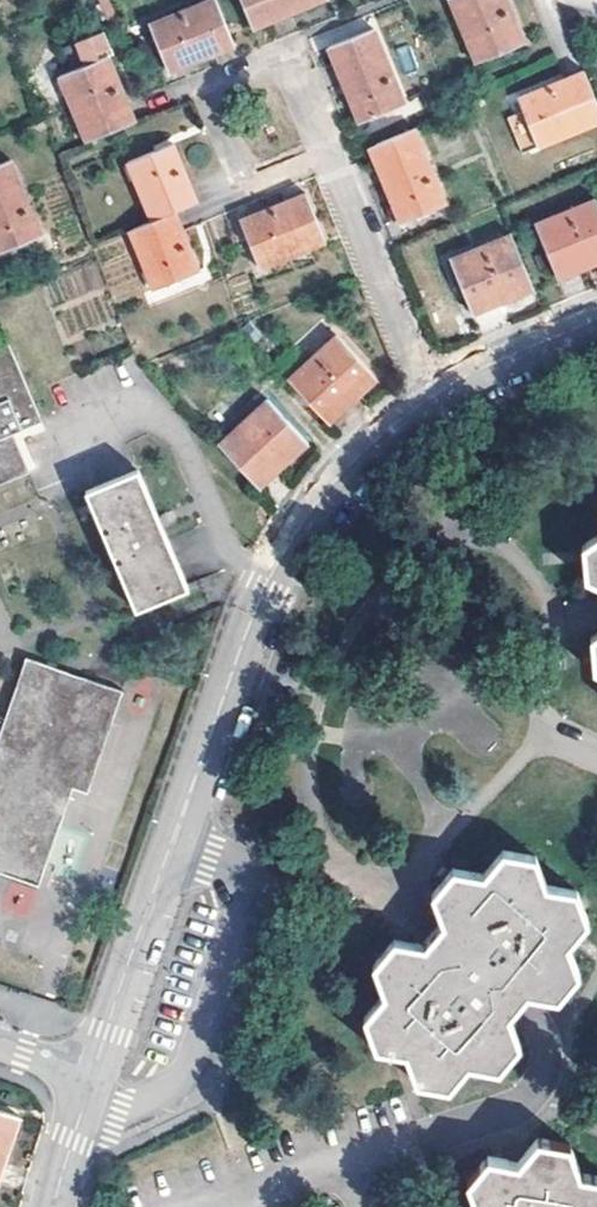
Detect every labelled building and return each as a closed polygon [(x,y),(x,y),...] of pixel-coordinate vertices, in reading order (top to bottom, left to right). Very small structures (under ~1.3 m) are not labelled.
[(152,21),(171,68),(216,51),(236,43),(218,0),(203,0),(152,21)] [(253,25),(317,0),(243,0),(253,25)] [(477,58),(526,37),(511,0),(453,0),(477,58)] [(374,25),(330,43),(361,118),(405,101),(374,25)] [(98,31),(110,44),(104,28),(98,31)] [(136,118),(109,53),(113,51),(110,44),(98,31),(76,40),(85,63),(72,69),(62,73),(88,138),(136,118)] [(85,63),(76,40),(62,46),(72,69),(85,63)] [(520,95),(527,111),(541,143),(596,120),(596,98),(584,68),(520,95)] [(417,124),(372,142),(403,218),(447,199),(417,124)] [(173,138),(129,157),(154,218),(177,208),(199,198),(173,138)] [(0,162),(0,250),(43,232),(13,158),(0,162)] [(307,190),(242,216),(261,264),(327,238),(307,190)] [(543,216),(563,262),(596,249),(596,194),(543,216)] [(154,218),(131,227),(156,286),(202,266),(177,208),(154,218)] [(512,229),(452,253),(474,308),(536,283),(512,229)] [(596,259),(596,249),(563,262),(566,271),(596,259)] [(337,330),(289,375),(330,418),(346,404),(378,373),(337,330)] [(32,467),(17,431),(44,420),(11,340),(0,345),(0,481),(32,467)] [(269,394),(222,439),(256,476),(282,452),(287,458),(308,438),(269,394)] [(282,452),(256,476),(262,482),(287,458),(282,452)] [(140,468),(91,490),(140,606),(190,584),(162,519),(140,468)] [(588,540),(590,575),(596,578),(596,534),(588,540)] [(42,884),(76,786),(90,791),(124,689),(29,656),(0,742),(0,870),(42,884)] [(437,938),(428,949),(406,944),(384,967),(394,992),(377,1015),(386,1041),(417,1050),(427,1078),(454,1083),(476,1060),(509,1064),(529,1041),(518,1011),(531,992),(559,999),(579,976),(568,946),(588,917),(578,888),(547,882),(540,860),(509,853),(486,878),(461,876),(440,900),(448,927),(437,938)] [(17,1112),(0,1107),(0,1165),(17,1112)] [(498,1158),(479,1184),(487,1206),(596,1206),(596,1172),(595,1172),(584,1147),(548,1139),(527,1162),(498,1158)]
